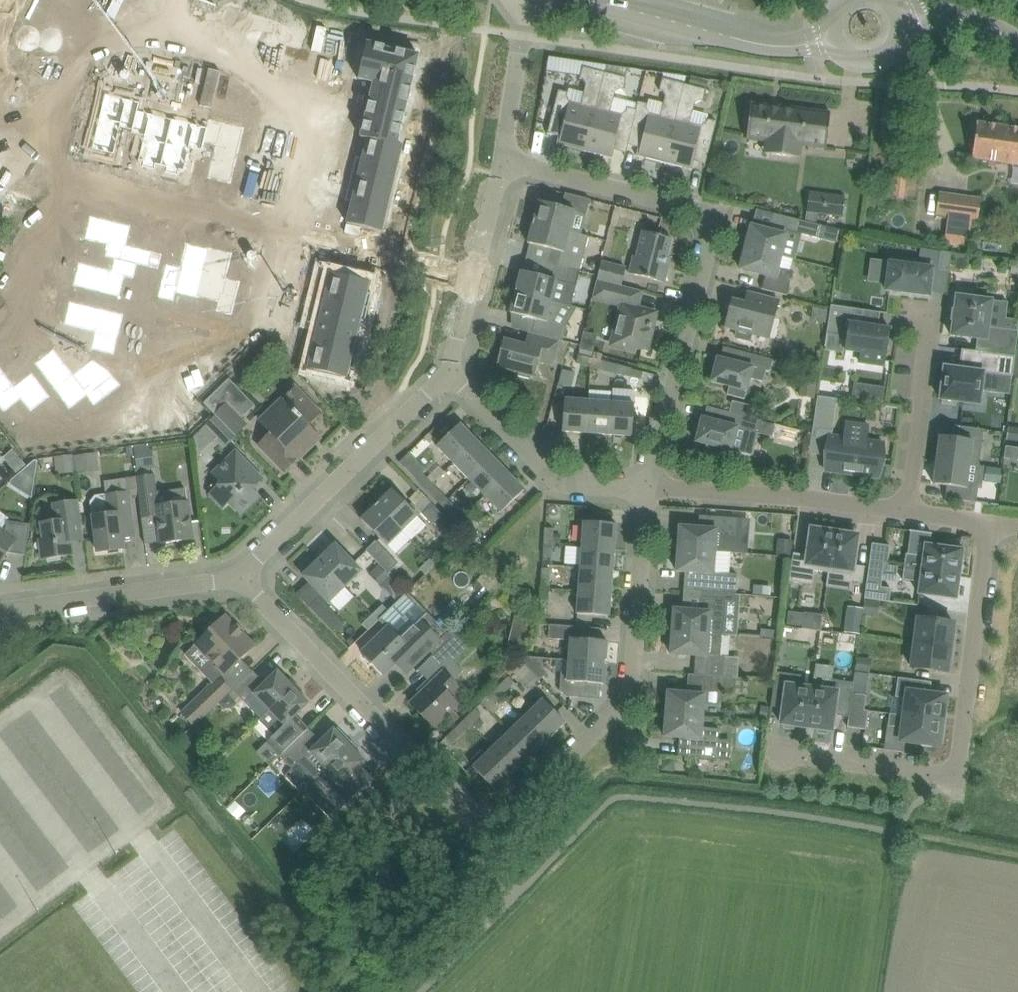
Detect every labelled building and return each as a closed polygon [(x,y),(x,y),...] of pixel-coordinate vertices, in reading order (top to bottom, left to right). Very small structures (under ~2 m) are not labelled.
[(6,18),(9,5),(31,10),(34,0),(0,0),(0,16),(6,18)] [(20,56),(25,36),(3,31),(6,18),(0,16),(0,51),(20,56)] [(454,42),(453,49),(462,50),(464,51),(465,44),(464,44),(454,42)] [(367,43),(359,79),(374,83),(369,104),(361,137),(368,138),(397,145),(397,144),(405,112),(419,55),(367,43)] [(16,75),(20,56),(0,51),(0,72),(16,75)] [(349,66),(347,74),(359,77),(361,69),(349,66)] [(568,96),(569,92),(559,90),(548,133),(568,138),(566,146),(585,151),(605,72),(583,66),(580,78),(583,79),(586,84),(581,103),(571,101),(568,96)] [(615,150),(626,153),(639,101),(638,101),(636,109),(627,107),(626,111),(622,113),(611,111),(616,92),(621,89),(624,90),(627,78),(605,72),(585,151),(613,158),(615,150)] [(347,74),(345,82),(357,84),(359,77),(347,74)] [(692,77),(690,85),(706,89),(708,81),(692,77)] [(665,162),(685,84),(663,78),(660,90),(663,91),(666,96),(661,115),(651,112),(648,108),(649,104),(639,101),(626,153),(627,153),(629,145),(648,149),(646,158),(665,162)] [(345,82),(344,89),(355,92),(357,84),(345,82)] [(706,164),(717,121),(707,119),(706,123),(701,125),(691,123),(696,103),(701,101),(704,101),(707,89),(706,89),(690,85),(685,84),(665,162),(684,167),(686,159),(706,164)] [(344,89),(342,97),(353,100),(355,92),(344,89)] [(342,97),(340,105),(352,108),(353,100),(342,97)] [(5,121),(9,102),(0,100),(0,120),(5,121)] [(103,103),(92,150),(115,155),(122,126),(134,129),(139,105),(128,103),(126,108),(103,103)] [(747,138),(766,141),(764,152),(801,157),(802,145),(827,148),(831,112),(752,103),(747,138)] [(340,105),(338,113),(350,116),(352,108),(340,105)] [(338,113),(336,121),(348,123),(350,116),(338,113)] [(210,119),(204,142),(216,145),(208,178),(232,183),(245,127),(210,119)] [(1017,164),(1017,128),(977,122),(972,158),(1017,164)] [(147,123),(138,161),(162,166),(171,128),(147,123)] [(171,128),(162,166),(185,172),(194,134),(171,128)] [(368,138),(363,159),(398,168),(403,146),(397,144),(397,145),(368,138)] [(328,143),(326,150),(338,153),(340,145),(328,143)] [(326,150),(324,158),(336,161),(338,153),(326,150)] [(363,159),(358,180),(393,189),(398,168),(363,159)] [(886,196),(906,197),(907,175),(887,174),(886,196)] [(358,180),(353,201),(388,210),(393,189),(358,180)] [(318,185),(316,193),(328,195),(330,188),(318,185)] [(972,220),(978,221),(981,198),(940,192),(937,216),(948,217),(972,220)] [(316,193),(314,200),(326,203),(328,195),(316,193)] [(539,201),(534,222),(570,231),(575,210),(587,213),(590,199),(567,193),(563,207),(539,201)] [(827,195),(825,214),(844,216),(846,198),(827,195)] [(353,201),(347,223),(382,232),(388,210),(353,201)] [(752,225),(746,247),(782,256),(788,231),(818,237),(821,225),(780,214),(776,231),(752,225)] [(90,215),(85,238),(108,244),(106,256),(115,258),(138,264),(158,268),(162,252),(124,243),(128,224),(90,215)] [(551,249),(548,262),(571,268),(580,271),(589,236),(570,231),(534,222),(528,243),(551,249)] [(630,273),(665,282),(669,266),(665,265),(672,238),(644,231),(637,257),(634,256),(630,273)] [(166,263),(158,297),(175,301),(177,293),(197,298),(210,247),(209,246),(209,248),(186,242),(180,266),(166,263)] [(210,247),(198,296),(219,302),(217,311),(234,315),(242,281),(228,277),(234,252),(210,247)] [(782,256),(746,247),(741,268),(766,275),(762,288),(788,295),(794,271),(779,268),(782,256)] [(938,272),(950,274),(952,253),(941,251),(938,272)] [(886,290),(930,295),(934,261),(891,255),(886,290)] [(79,262),(73,285),(120,296),(125,276),(135,278),(138,264),(115,258),(112,270),(79,262)] [(595,260),(591,262),(590,267),(593,270),(598,269),(599,264),(595,260)] [(603,260),(598,279),(622,285),(627,266),(603,260)] [(521,270),(516,291),(552,301),(557,280),(568,283),(571,268),(548,262),(544,276),(521,270)] [(331,273),(325,298),(369,308),(372,294),(368,293),(370,282),(331,273)] [(622,285),(598,279),(593,297),(622,305),(612,345),(635,351),(636,346),(648,349),(657,312),(638,307),(642,291),(622,285)] [(300,283),(298,291),(310,294),(312,286),(300,283)] [(298,291),(296,299),(308,302),(310,294),(298,291)] [(552,301),(516,291),(516,293),(512,292),(508,307),(512,308),(511,312),(547,321),(552,301)] [(952,335),(978,338),(976,351),(1016,356),(1016,355),(1017,337),(1017,318),(1005,317),(1007,305),(992,303),(992,300),(976,298),(977,293),(960,291),(959,296),(957,295),(955,311),(953,311),(952,320),(954,320),(952,335)] [(737,337),(750,340),(752,333),(769,338),(779,300),(774,299),(755,294),(752,304),(733,299),(726,326),(738,330),(737,337)] [(325,298),(320,321),(359,330),(361,321),(366,322),(369,308),(325,298)] [(70,301),(64,324),(89,330),(84,353),(105,367),(113,336),(111,335),(116,312),(70,301)] [(831,305),(825,347),(826,347),(828,334),(847,337),(845,350),(860,352),(859,362),(885,366),(891,329),(854,323),(856,309),(831,305)] [(811,319),(828,323),(830,310),(813,307),(811,319)] [(320,321),(314,344),(358,355),(361,341),(357,339),(359,330),(320,321)] [(552,322),(547,337),(559,340),(563,341),(567,326),(552,322)] [(289,330),(287,337),(299,340),(301,333),(289,330)] [(497,366),(519,372),(518,374),(531,377),(531,375),(535,376),(539,360),(553,364),(559,340),(547,337),(528,332),(525,344),(504,339),(497,366)] [(287,337),(286,345),(297,348),(299,340),(287,337)] [(559,340),(553,364),(563,366),(569,343),(563,341),(559,340)] [(314,344),(308,369),(347,378),(350,367),(354,369),(358,355),(314,344)] [(54,348),(35,363),(70,409),(85,397),(93,407),(120,386),(108,370),(93,359),(74,374),(54,348)] [(945,366),(940,399),(943,399),(943,404),(956,405),(956,401),(980,404),(982,391),(1011,394),(1013,379),(1013,377),(1016,356),(976,351),(974,370),(945,366)] [(713,359),(710,372),(714,373),(712,381),(731,386),(728,395),(745,399),(747,390),(751,378),(758,380),(764,382),(767,370),(771,371),(774,359),(764,357),(745,352),(742,363),(718,357),(717,360),(713,359)] [(577,363),(582,364),(594,367),(596,358),(579,354),(577,363)] [(596,358),(594,367),(598,368),(597,374),(615,378),(616,373),(618,364),(596,358)] [(633,367),(618,364),(616,373),(631,376),(633,367)] [(4,412),(21,399),(32,413),(52,398),(32,372),(15,386),(0,366),(0,406),(4,412)] [(816,387),(818,372),(803,370),(801,385),(816,387)] [(230,379),(206,402),(216,413),(237,435),(249,423),(242,416),(254,405),(230,379)] [(261,445),(272,455),(286,470),(306,450),(304,447),(310,441),(310,433),(305,428),(320,413),(306,399),(295,388),(266,417),(277,429),(261,445)] [(874,389),(872,400),(884,402),(885,391),(874,389)] [(631,400),(631,393),(591,391),(590,398),(631,400)] [(813,428),(833,431),(838,398),(818,396),(813,428)] [(563,431),(586,432),(589,400),(565,398),(563,431)] [(586,432),(609,434),(611,402),(589,400),(586,432)] [(611,402),(609,434),(632,436),(635,403),(611,402)] [(734,402),(731,412),(749,417),(751,417),(754,407),(734,402)] [(703,417),(696,441),(708,444),(706,454),(725,459),(727,449),(732,450),(732,449),(752,454),(758,433),(802,444),(806,431),(751,417),(749,417),(730,412),(727,423),(703,417)] [(205,425),(215,435),(227,446),(237,436),(226,425),(216,415),(205,425)] [(437,445),(454,462),(477,440),(461,423),(437,445)] [(941,436),(938,460),(970,464),(980,465),(984,429),(954,425),(953,437),(941,436)] [(1007,440),(1017,441),(1017,429),(1009,428),(1007,440)] [(430,434),(425,438),(430,443),(435,438),(430,434)] [(826,471),(879,478),(884,442),(831,435),(826,471)] [(454,462),(469,479),(493,456),(477,440),(454,462)] [(137,471),(150,469),(153,469),(150,447),(133,450),(136,471),(137,471)] [(74,455),(73,455),(75,472),(98,468),(96,452),(74,455)] [(249,464),(236,452),(214,474),(222,483),(211,494),(224,507),(229,501),(241,513),(255,499),(248,492),(262,478),(249,464)] [(417,478),(427,489),(433,483),(423,473),(426,469),(410,453),(401,462),(407,468),(406,469),(416,479),(417,478)] [(75,472),(73,455),(58,458),(60,474),(75,472)] [(469,479),(485,495),(509,472),(493,456),(469,479)] [(938,460),(934,484),(947,485),(946,498),(971,501),(971,499),(973,487),(967,487),(970,464),(938,460)] [(29,465),(21,472),(34,480),(36,463),(33,461),(29,465)] [(986,467),(985,481),(1001,483),(1002,469),(986,467)] [(485,495),(501,512),(525,489),(509,472),(485,495)] [(155,474),(137,476),(137,477),(139,495),(140,498),(142,518),(157,516),(161,543),(193,539),(191,519),(188,502),(159,505),(155,474)] [(137,477),(126,478),(128,491),(131,491),(131,496),(139,495),(137,477)] [(92,501),(94,516),(93,516),(95,531),(98,551),(123,548),(122,537),(134,536),(128,491),(126,478),(104,481),(106,493),(97,495),(92,501)] [(427,489),(442,505),(448,499),(433,483),(427,489)] [(393,489),(377,504),(403,530),(411,539),(426,525),(417,516),(418,515),(393,489)] [(416,507),(422,513),(432,503),(426,497),(416,507)] [(442,505),(458,521),(464,515),(448,499),(442,505)] [(84,533),(81,513),(79,500),(54,504),(57,521),(42,523),(44,539),(40,540),(43,558),(48,558),(48,561),(61,560),(61,556),(73,555),(70,535),(84,533)] [(403,530),(377,504),(362,519),(387,545),(403,530)] [(468,511),(464,515),(458,521),(468,532),(474,526),(471,523),(475,519),(468,511)] [(680,526),(679,548),(732,552),(748,553),(751,519),(727,517),(707,515),(706,528),(680,526)] [(14,522),(7,521),(6,531),(0,527),(0,565),(8,552),(26,555),(29,535),(30,524),(14,522)] [(584,521),(583,544),(615,547),(617,523),(584,521)] [(546,528),(545,542),(553,543),(554,529),(546,528)] [(829,572),(836,529),(832,528),(829,528),(826,528),(824,528),(823,530),(812,528),(808,555),(794,553),(789,581),(813,585),(815,570),(829,572)] [(842,530),(836,529),(829,572),(851,575),(850,581),(863,583),(865,566),(854,565),(858,535),(847,533),(847,531),(844,530),(842,530)] [(964,549),(929,544),(931,534),(932,534),(932,533),(908,530),(908,531),(909,531),(905,566),(960,574),(964,549)] [(776,554),(792,555),(794,540),(778,538),(776,554)] [(367,550),(389,572),(398,563),(376,540),(367,550)] [(553,543),(545,542),(544,556),(552,557),(553,543)] [(872,543),(868,577),(882,579),(884,564),(888,564),(891,545),(872,543)] [(336,544),(320,560),(345,586),(361,570),(336,544)] [(583,544),(581,567),(613,570),(615,547),(583,544)] [(732,552),(679,548),(677,571),(703,573),(702,591),(736,594),(738,574),(730,573),(732,552)] [(420,568),(426,574),(436,565),(430,558),(420,568)] [(345,586),(320,560),(304,575),(329,601),(345,586)] [(378,565),(366,576),(379,590),(391,579),(378,565)] [(960,574),(905,566),(903,579),(920,582),(918,593),(957,599),(960,574)] [(581,567),(579,590),(611,592),(613,570),(581,567)] [(543,573),(542,587),(550,588),(551,574),(543,573)] [(882,579),(868,577),(865,598),(866,598),(876,600),(880,600),(890,602),(891,588),(881,587),(882,579)] [(756,585),(755,595),(768,596),(769,586),(756,585)] [(550,588),(542,587),(541,601),(549,602),(550,588)] [(611,592),(579,590),(577,613),(610,616),(611,592)] [(377,638),(362,652),(364,654),(364,658),(370,664),(374,664),(384,674),(402,656),(413,667),(428,653),(435,647),(441,641),(421,620),(428,614),(407,593),(381,618),(389,627),(377,638)] [(309,606),(335,633),(345,624),(319,596),(309,606)] [(674,608),(673,631),(710,634),(723,634),(725,598),(721,598),(701,596),(700,610),(674,608)] [(876,600),(866,598),(864,614),(878,616),(880,600),(876,600)] [(383,604),(373,614),(378,620),(388,610),(383,604)] [(850,606),(846,632),(860,634),(864,608),(850,606)] [(787,624),(803,626),(805,613),(789,611),(787,624)] [(378,620),(373,614),(362,624),(368,630),(378,620)] [(196,643),(210,658),(226,674),(240,660),(255,646),(242,633),(244,631),(238,624),(235,626),(225,615),(196,643)] [(510,641),(528,645),(534,620),(515,615),(510,641)] [(918,618),(915,642),(954,648),(956,635),(953,635),(954,622),(918,618)] [(571,639),(569,659),(606,662),(608,641),(584,639),(585,626),(550,624),(549,637),(571,639)] [(762,628),(761,636),(778,638),(779,630),(762,628)] [(424,666),(437,679),(412,703),(434,726),(458,703),(449,694),(458,686),(454,682),(464,672),(455,663),(474,645),(460,630),(417,671),(417,672),(424,666)] [(697,655),(696,674),(724,676),(725,656),(721,656),(723,634),(710,634),(673,631),(671,653),(697,655)] [(821,646),(848,648),(849,632),(822,631),(821,646)] [(954,648),(915,642),(912,667),(948,672),(949,659),(952,660),(954,648)] [(519,659),(539,680),(540,680),(549,671),(541,662),(536,666),(531,660),(535,657),(523,656),(519,659)] [(872,659),(858,657),(856,671),(870,673),(872,659)] [(539,680),(519,659),(511,667),(531,688),(539,680)] [(606,662),(569,659),(568,672),(562,672),(560,690),(567,696),(580,697),(581,682),(605,684),(606,662)] [(262,701),(270,709),(296,684),(291,678),(289,681),(278,670),(264,684),(252,671),(233,689),(245,702),(253,710),(262,701)] [(796,726),(807,727),(812,688),(800,686),(802,675),(776,672),(771,706),(783,708),(781,724),(784,724),(784,726),(786,728),(793,729),(796,728),(796,726)] [(734,677),(724,676),(696,674),(695,689),(732,691),(734,677)] [(509,677),(499,687),(504,693),(515,683),(509,677)] [(907,698),(905,715),(942,720),(946,696),(930,694),(932,682),(898,677),(896,697),(907,698)] [(219,678),(192,705),(183,714),(193,725),(203,716),(219,701),(228,692),(230,690),(219,678)] [(812,688),(807,727),(817,729),(817,731),(819,733),(827,734),(829,732),(829,730),(833,731),(835,715),(849,717),(852,693),(854,682),(826,678),(824,689),(812,688)] [(267,742),(280,756),(309,728),(297,715),(310,702),(299,691),(301,689),(296,684),(270,709),(259,720),(274,735),(267,742)] [(504,693),(499,687),(489,697),(495,702),(504,693)] [(668,691),(667,713),(703,716),(705,694),(668,691)] [(229,693),(228,692),(219,701),(220,702),(225,707),(231,707),(237,702),(236,702),(230,694),(229,693)] [(867,695),(852,693),(849,717),(848,727),(866,729),(869,711),(865,710),(867,695)] [(544,699),(527,715),(549,738),(566,722),(544,699)] [(761,705),(759,718),(768,720),(770,706),(761,705)] [(476,709),(466,718),(472,724),(482,714),(476,709)] [(703,716),(667,713),(665,736),(702,739),(719,740),(720,729),(702,728),(703,716)] [(942,720),(905,715),(890,713),(888,725),(903,727),(901,740),(939,745),(939,742),(942,743),(944,731),(941,730),(942,720)] [(527,715),(510,731),(533,754),(549,738),(527,715)] [(466,718),(456,728),(462,734),(472,724),(466,718)] [(338,727),(336,729),(334,728),(321,740),(309,728),(280,756),(292,768),(310,751),(326,767),(352,742),(338,727)] [(462,734),(456,728),(446,738),(452,744),(462,734)] [(510,731),(494,747),(516,770),(533,754),(510,731)] [(352,742),(326,767),(313,780),(341,809),(365,785),(353,773),(366,760),(355,749),(358,747),(352,742)] [(689,757),(717,759),(718,746),(690,744),(689,757)] [(516,770),(494,747),(473,766),(499,793),(507,786),(503,783),(516,770)] [(245,812),(235,802),(228,809),(238,819),(245,812)] [(280,816),(273,823),(280,830),(283,827),(284,821),(280,816)] [(16,908),(0,880),(0,917),(16,908)]
